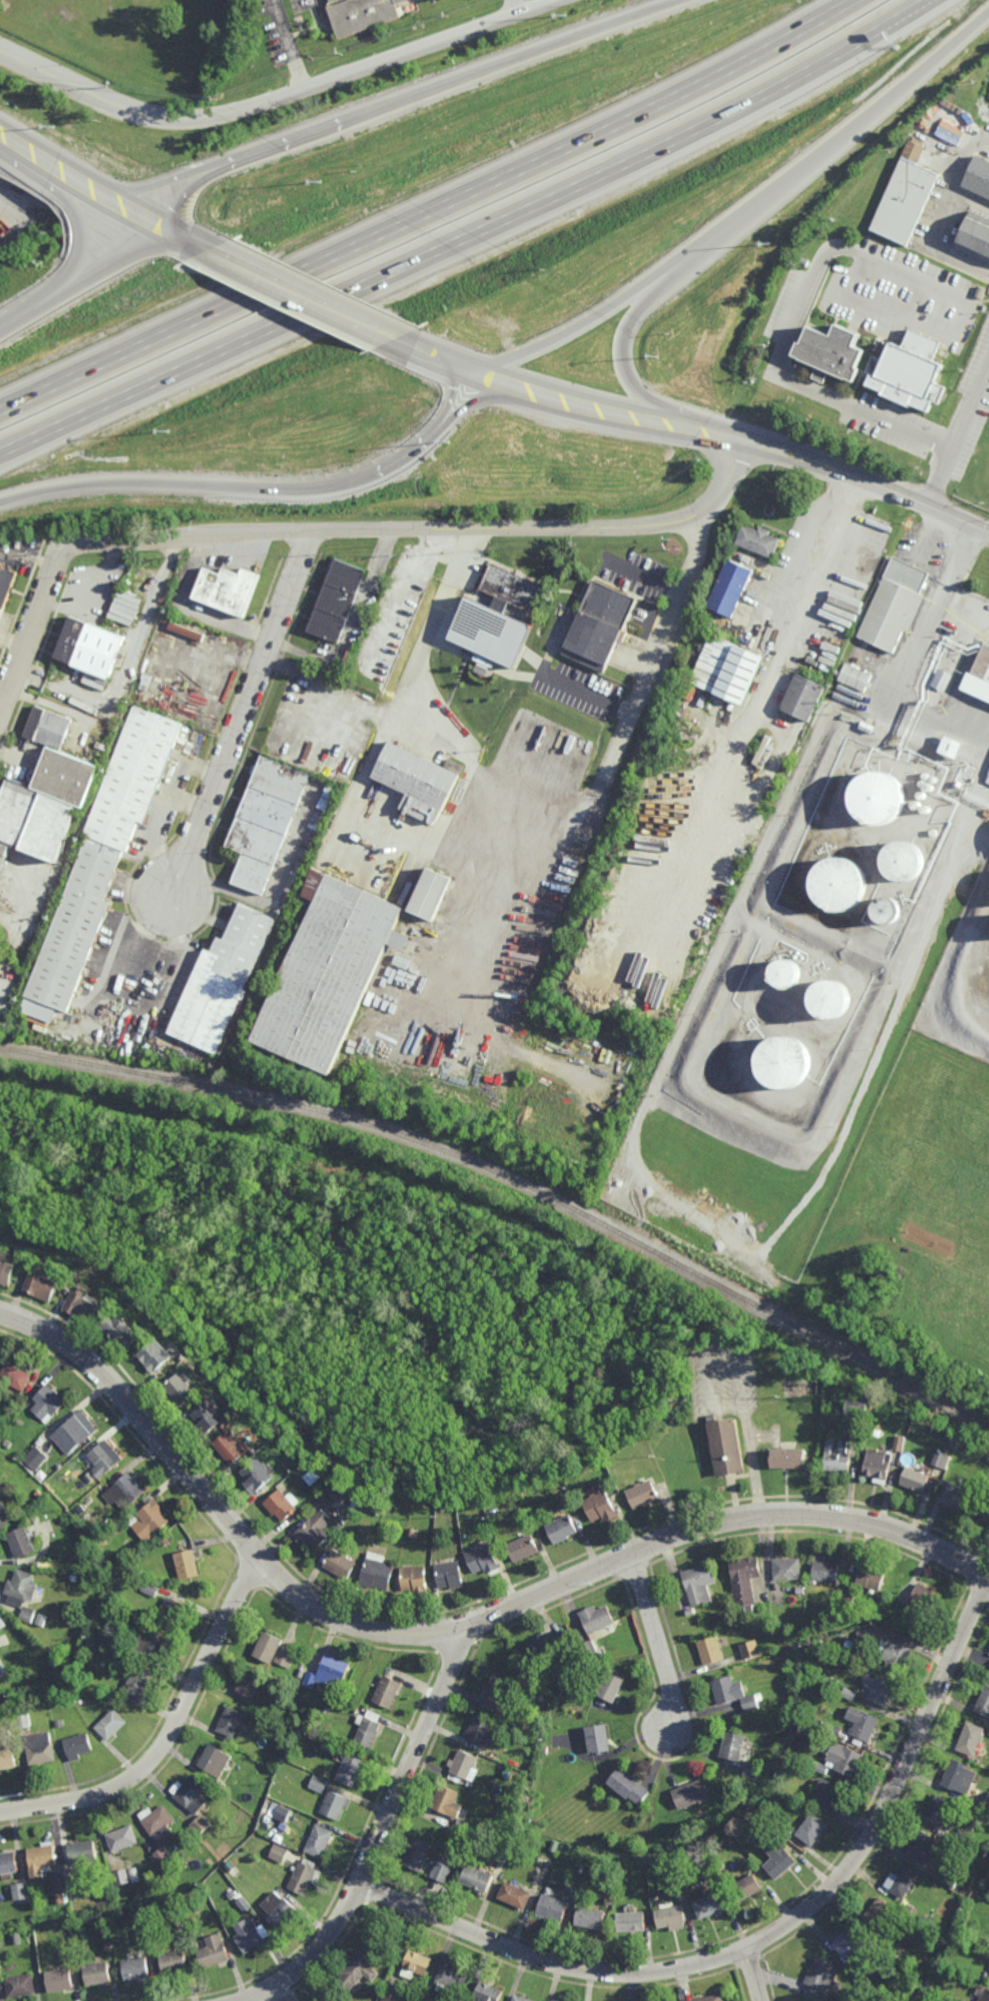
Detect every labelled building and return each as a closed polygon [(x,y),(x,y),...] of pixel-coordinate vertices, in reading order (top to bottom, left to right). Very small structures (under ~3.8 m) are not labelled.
[(330,4),(328,5),(337,38),(402,20),(397,2),(406,0),(329,0),(330,4)] [(958,146),(965,132),(942,120),(935,134),(958,146)] [(978,153),(988,158),(988,197),(963,185),(978,153)] [(907,246),(871,229),(904,155),(941,172),(907,246)] [(973,210),(988,217),(988,261),(957,246),(973,210)] [(856,345),(866,350),(859,367),(862,369),(856,382),(849,378),(848,379),(830,371),(825,382),(814,377),(819,366),(802,359),(802,358),(795,355),(800,342),(803,343),(810,326),(833,335),(838,323),(861,333),(856,345)] [(932,359),(945,365),(936,384),(945,387),(939,403),(935,401),(930,411),(914,404),(913,407),(884,394),(885,391),(869,384),(873,374),(867,371),(874,356),(884,361),(892,343),(902,347),(910,329),(940,342),(932,359)] [(758,530),(759,526),(772,531),(771,534),(782,539),(773,560),(734,545),(743,524),(758,530)] [(339,645),(307,633),(335,558),(367,571),(339,645)] [(858,639),(894,558),(930,574),(921,593),(926,596),(911,631),(906,629),(894,655),(858,639)] [(741,564),(742,562),(746,564),(744,566),(754,571),(751,578),(752,579),(751,582),(750,581),(733,619),(707,607),(729,559),(741,564)] [(531,612),(481,590),(493,563),(543,585),(531,612)] [(4,609),(0,607),(0,572),(2,567),(18,573),(4,609)] [(222,574),(224,569),(241,575),(244,569),(261,576),(245,619),(192,599),(204,568),(222,574)] [(622,630),(626,632),(622,641),(617,639),(603,671),(560,653),(572,626),(574,627),(593,580),(635,598),(622,630)] [(448,641),(514,667),(532,624),(466,598),(448,641)] [(126,637),(121,650),(126,652),(124,657),(119,656),(110,679),(54,657),(71,615),(126,637)] [(204,634),(171,621),(168,629),(201,641),(204,634)] [(691,683),(713,634),(765,657),(743,706),(691,683)] [(987,641),(988,642),(988,683),(972,675),(987,641)] [(838,681),(846,665),(872,676),(865,693),(838,681)] [(932,685),(940,669),(955,675),(948,692),(932,685)] [(809,722),(780,709),(797,671),(826,684),(809,722)] [(148,814),(150,815),(146,824),(144,823),(143,825),(138,823),(127,853),(123,851),(105,899),(110,902),(69,1012),(59,1008),(53,1023),(20,1010),(26,995),(25,995),(86,836),(84,835),(133,704),(183,722),(148,814)] [(62,749),(100,763),(85,805),(32,785),(48,744),(23,735),(35,704),(73,718),(62,749)] [(939,752),(957,758),(963,742),(945,736),(939,752)] [(446,768),(449,760),(465,767),(438,828),(403,813),(412,794),(374,777),(389,743),(446,768)] [(308,772),(279,854),(263,894),(231,881),(243,851),(225,844),(252,774),(249,772),(253,764),(255,766),(260,753),(308,772)] [(878,824),(873,823),(869,822),(863,819),(859,816),(855,811),(853,807),(852,800),(852,795),(852,790),(854,785),(859,779),(863,775),(869,773),(872,772),(878,771),(884,772),(889,774),(896,779),(901,786),(903,791),(904,797),(903,802),(901,809),(898,813),(894,818),(890,820),(884,823),(878,824)] [(7,855),(0,852),(0,795),(7,776),(78,804),(56,863),(10,846),(7,855)] [(333,798),(320,793),(324,782),(337,787),(333,798)] [(328,810),(315,805),(319,794),(333,799),(328,810)] [(909,841),(914,843),(918,846),(920,848),(922,852),(924,857),(924,862),(923,869),(919,874),(916,877),(912,880),(907,881),(902,881),(898,881),(895,880),(891,877),(887,873),(885,868),(883,865),(883,861),(884,856),(886,850),(891,844),(895,842),(898,841),(902,840),(909,841)] [(840,910),(832,909),(825,905),(821,902),(817,896),(815,891),(814,885),(814,876),(818,867),(821,863),(827,858),(833,856),(842,854),(848,855),(853,857),(860,861),(864,866),(868,873),(869,878),(869,885),(869,889),(866,895),(864,898),(860,904),(854,907),(845,910),(840,910)] [(331,1074),(256,1041),(319,899),(304,893),(315,867),(405,907),(331,1074)] [(434,920),(411,910),(430,867),(453,877),(434,920)] [(888,924),(885,924),(881,922),(878,919),(875,916),(874,912),(874,909),(875,905),(877,901),(878,899),(882,897),(884,895),(888,895),(893,895),(896,896),(898,898),(901,900),(903,905),(904,908),(904,912),(902,917),(900,919),(898,921),(895,923),(891,924),(888,924)] [(246,988),(249,990),(246,999),(243,997),(219,1053),(171,1033),(206,948),(212,950),(218,935),(225,939),(240,903),(276,918),(246,988)] [(784,988),(779,986),(777,983),(774,981),(773,977),(773,974),(773,972),(774,968),(775,965),(778,962),(781,960),(786,959),(790,959),(793,960),(796,962),(799,965),(801,968),(802,972),(802,975),(801,978),(800,981),(798,984),(795,986),(791,988),(788,988),(784,988)] [(829,1019),(823,1017),(819,1014),(816,1011),(813,1006),(812,1003),(812,998),(813,993),(814,989),(816,986),(820,982),(823,981),(827,979),(833,978),(838,979),(841,981),(846,984),(848,987),(851,993),(852,997),(852,1003),(850,1007),(847,1013),(843,1016),(839,1018),(834,1019),(829,1019)] [(780,1089),(775,1087),(769,1084),(766,1081),(762,1075),(759,1070),(759,1060),(760,1053),(763,1047),(767,1042),(773,1038),(780,1036),(787,1035),(794,1037),(801,1040),(806,1044),(811,1052),(812,1059),(812,1067),(810,1074),(808,1077),(805,1082),(801,1084),(794,1088),(789,1089),(780,1089)] [(11,1287),(0,1284),(0,1261),(16,1266),(11,1287)] [(52,1304),(24,1292),(33,1271),(61,1284),(52,1304)] [(91,1325),(65,1310),(76,1291),(102,1306),(91,1325)] [(114,1319),(117,1315),(122,1320),(124,1318),(131,1325),(133,1323),(143,1332),(127,1349),(99,1321),(107,1312),(114,1319)] [(156,1369),(149,1361),(148,1363),(138,1351),(157,1335),(173,1354),(156,1369)] [(23,1391),(0,1380),(0,1372),(6,1360),(32,1373),(23,1391)] [(187,1379),(189,1378),(193,1383),(191,1384),(197,1392),(182,1405),(165,1383),(180,1370),(187,1379)] [(47,1423),(31,1408),(38,1401),(33,1397),(48,1381),(68,1400),(47,1423)] [(206,1433),(198,1424),(200,1422),(193,1413),(211,1398),(226,1417),(206,1433)] [(68,1454),(51,1434),(82,1408),(99,1428),(68,1454)] [(717,1473),(709,1418),(737,1414),(745,1469),(717,1473)] [(237,1438),(238,1437),(242,1441),(240,1442),(247,1451),(232,1464),(214,1442),(230,1430),(237,1438)] [(901,1450),(892,1448),(896,1434),(905,1436),(901,1450)] [(850,1470),(826,1468),(830,1437),(848,1439),(847,1451),(852,1452),(850,1470)] [(8,1448),(3,1444),(6,1439),(11,1443),(8,1448)] [(100,1479),(92,1470),(98,1465),(88,1454),(104,1440),(121,1460),(100,1479)] [(35,1471),(22,1459),(36,1444),(49,1456),(35,1471)] [(772,1465),(772,1446),(806,1446),(806,1464),(772,1465)] [(886,1483),(873,1481),(874,1475),(863,1473),(868,1447),(892,1452),(886,1483)] [(942,1466),(931,1462),(936,1450),(946,1454),(942,1466)] [(254,1494),(244,1482),(249,1479),(242,1470),(259,1456),(275,1476),(254,1494)] [(922,1491),(900,1482),(906,1466),(929,1474),(922,1491)] [(124,1510),(116,1501),(112,1505),(103,1494),(129,1471),(146,1490),(124,1510)] [(639,1507),(631,1488),(653,1478),(660,1495),(650,1500),(650,1502),(639,1507)] [(964,1511),(955,1507),(953,1511),(940,1506),(942,1501),(941,1500),(949,1482),(973,1492),(964,1511)] [(624,1512),(609,1520),(606,1514),(597,1519),(587,1498),(595,1494),(595,1493),(601,1490),(601,1491),(611,1486),(624,1512)] [(337,1502),(330,1494),(338,1487),(345,1496),(337,1502)] [(363,1496),(359,1493),(363,1487),(367,1490),(363,1496)] [(283,1521),(276,1513),(275,1515),(264,1502),(281,1488),(298,1507),(283,1521)] [(37,1499),(32,1493),(37,1489),(42,1494),(37,1499)] [(318,1497),(315,1494),(320,1489),(323,1492),(318,1497)] [(146,1543),(131,1526),(140,1517),(137,1513),(155,1497),(164,1507),(161,1509),(170,1519),(155,1533),(156,1535),(146,1543)] [(399,1507),(390,1503),(393,1498),(402,1502),(399,1507)] [(987,1498),(988,1499),(988,1521),(979,1517),(987,1498)] [(314,1550),(307,1543),(303,1546),(293,1536),(322,1507),(334,1519),(325,1528),(330,1533),(314,1550)] [(521,1517),(519,1510),(525,1508),(528,1515),(521,1517)] [(558,1543),(549,1523),(573,1511),(581,1530),(571,1534),(572,1536),(558,1543)] [(17,1558),(7,1533),(26,1525),(36,1550),(17,1558)] [(516,1561),(508,1543),(533,1532),(541,1550),(516,1561)] [(163,1546),(160,1539),(167,1535),(170,1543),(163,1546)] [(499,1567),(486,1572),(485,1568),(474,1573),(466,1553),(476,1549),(475,1546),(481,1543),(482,1546),(489,1543),(499,1567)] [(342,1553),(343,1552),(348,1555),(347,1557),(357,1562),(347,1580),(322,1566),(332,1548),(342,1553)] [(180,1579),(174,1554),(195,1549),(200,1575),(180,1579)] [(837,1582),(813,1579),(816,1554),(826,1555),(825,1560),(840,1561),(837,1582)] [(736,1605),(730,1560),(759,1556),(762,1577),(753,1579),(756,1602),(736,1605)] [(387,1590),(373,1586),(373,1587),(360,1584),(367,1557),(394,1565),(387,1590)] [(775,1579),(775,1558),(802,1558),(802,1578),(775,1579)] [(464,1586),(451,1588),(451,1585),(439,1587),(435,1564),(460,1561),(464,1586)] [(881,1591),(856,1582),(863,1563),(887,1572),(881,1591)] [(692,1606),(681,1572),(709,1564),(714,1581),(709,1583),(714,1600),(692,1606)] [(414,1590),(402,1590),(401,1567),(426,1566),(427,1590),(414,1590)] [(32,1581),(38,1583),(32,1602),(25,1599),(23,1605),(36,1609),(31,1623),(20,1619),(23,1607),(7,1601),(9,1594),(4,1592),(9,1579),(13,1580),(17,1568),(35,1574),(32,1581)] [(155,1597),(142,1591),(146,1581),(160,1587),(155,1597)] [(931,1611),(909,1601),(918,1582),(940,1593),(931,1611)] [(852,1609),(843,1606),(846,1592),(855,1594),(852,1609)] [(173,1630),(155,1621),(169,1595),(186,1604),(173,1630)] [(599,1610),(608,1606),(615,1622),(588,1634),(579,1613),(596,1605),(599,1610)] [(687,1616),(685,1610),(693,1607),(695,1613),(687,1616)] [(43,1626),(36,1624),(40,1613),(47,1616),(43,1626)] [(126,1623),(122,1621),(126,1614),(130,1616),(126,1623)] [(532,1664),(524,1646),(562,1629),(570,1648),(532,1664)] [(863,1645),(859,1632),(871,1629),(875,1642),(863,1645)] [(170,1639),(158,1663),(132,1650),(141,1633),(149,1637),(152,1630),(170,1639)] [(288,1669),(273,1661),(272,1663),(253,1654),(265,1630),(284,1639),(280,1646),(296,1654),(288,1669)] [(704,1666),(697,1641),(717,1635),(724,1659),(704,1666)] [(744,1660),(740,1644),(757,1639),(762,1655),(744,1660)] [(93,1648),(88,1646),(91,1640),(96,1643),(93,1648)] [(585,1655),(581,1645),(593,1640),(597,1651),(585,1655)] [(914,1650),(904,1676),(886,1668),(889,1660),(885,1658),(891,1643),(895,1644),(896,1642),(914,1650)] [(341,1682),(338,1681),(337,1683),(328,1679),(326,1685),(316,1681),(312,1690),(301,1685),(307,1671),(316,1675),(325,1654),(349,1664),(341,1682)] [(589,1664),(586,1658),(593,1655),(596,1661),(589,1664)] [(141,1699),(123,1690),(136,1666),(153,1674),(141,1699)] [(254,1699),(237,1691),(248,1668),(265,1676),(254,1699)] [(301,1678),(295,1676),(299,1669),(304,1672),(301,1678)] [(584,1681),(578,1676),(583,1670),(589,1676),(584,1681)] [(614,1703),(598,1694),(609,1672),(626,1680),(614,1703)] [(887,1706),(866,1696),(871,1686),(866,1684),(871,1672),(897,1684),(887,1706)] [(389,1709),(372,1701),(383,1675),(401,1683),(389,1709)] [(500,1712),(481,1704),(493,1675),(512,1683),(500,1712)] [(734,1683),(742,1681),(746,1697),(755,1695),(759,1708),(745,1712),(741,1699),(718,1705),(712,1681),(732,1675),(734,1683)] [(351,1695),(345,1692),(348,1685),(354,1688),(351,1695)] [(986,1685),(988,1687),(988,1719),(973,1711),(986,1685)] [(854,1700),(844,1695),(847,1688),(857,1693),(854,1700)] [(326,1714),(323,1708),(330,1705),(333,1710),(326,1714)] [(870,1743),(851,1734),(857,1723),(847,1718),(853,1705),(881,1719),(870,1743)] [(233,1738),(217,1730),(228,1706),(245,1714),(233,1738)] [(108,1741),(95,1727),(114,1708),(128,1721),(108,1741)] [(17,1728),(15,1712),(28,1710),(31,1726),(17,1728)] [(377,1722),(382,1724),(371,1748),(354,1741),(361,1725),(356,1722),(360,1714),(366,1716),(369,1710),(380,1715),(377,1722)] [(484,1746),(466,1738),(475,1715),(494,1723),(484,1746)] [(56,1727),(55,1720),(64,1719),(64,1726),(56,1727)] [(972,1758),(955,1750),(967,1722),(985,1730),(972,1758)] [(591,1754),(588,1727),(608,1724),(612,1751),(591,1754)] [(841,1739),(827,1733),(831,1724),(844,1730),(841,1739)] [(740,1762),(720,1757),(726,1731),(746,1736),(740,1762)] [(52,1741),(53,1741),(56,1760),(29,1765),(26,1746),(27,1746),(26,1736),(50,1732),(52,1741)] [(70,1762),(63,1739),(87,1732),(93,1751),(80,1755),(81,1759),(70,1762)] [(336,1753),(323,1747),(326,1738),(340,1744),(336,1753)] [(854,1779),(835,1770),(837,1765),(828,1760),(837,1742),(866,1756),(854,1779)] [(220,1778),(198,1765),(210,1743),(233,1757),(220,1778)] [(16,1767),(0,1770),(0,1750),(13,1748),(16,1767)] [(469,1780),(463,1778),(460,1784),(449,1779),(452,1772),(450,1771),(460,1749),(478,1758),(469,1780)] [(776,1760),(769,1757),(771,1752),(778,1755),(776,1760)] [(353,1787),(336,1779),(347,1754),(365,1762),(353,1787)] [(965,1798),(940,1786),(952,1760),(968,1767),(967,1770),(976,1774),(965,1798)] [(825,1776),(812,1769),(817,1761),(830,1768),(825,1776)] [(759,1781),(743,1777),(745,1771),(747,1763),(763,1767),(759,1781)] [(639,1806),(610,1784),(621,1769),(650,1792),(639,1806)] [(782,1779),(776,1775),(780,1770),(786,1775),(782,1779)] [(511,1782),(502,1777),(506,1771),(514,1776),(511,1782)] [(322,1794),(309,1787),(315,1775),(328,1781),(322,1794)] [(196,1815),(174,1797),(191,1777),(205,1789),(201,1794),(208,1801),(196,1815)] [(836,1814),(821,1807),(823,1802),(813,1797),(823,1778),(847,1789),(836,1814)] [(678,1810),(671,1791),(703,1779),(710,1799),(678,1810)] [(456,1804),(462,1806),(457,1820),(426,1807),(432,1793),(437,1795),(441,1785),(460,1793),(456,1804)] [(347,1808),(345,1807),(339,1821),(319,1812),(329,1789),(351,1799),(347,1808)] [(951,1820),(948,1819),(942,1831),(924,1823),(936,1796),(953,1803),(951,1806),(957,1808),(951,1820)] [(152,1836),(141,1821),(164,1804),(175,1820),(152,1836)] [(771,1812),(766,1808),(769,1804),(774,1808),(771,1812)] [(287,1822),(291,1809),(278,1805),(274,1818),(287,1822)] [(814,1848),(797,1835),(812,1814),(829,1827),(814,1848)] [(200,1837),(190,1825),(202,1815),(212,1826),(200,1837)] [(704,1828),(700,1820),(709,1816),(713,1824),(704,1828)] [(468,1832),(461,1829),(464,1822),(471,1825),(468,1832)] [(321,1859),(303,1851),(316,1824),(334,1832),(321,1859)] [(112,1853),(106,1834),(132,1825),(139,1843),(112,1853)] [(731,1843),(723,1833),(729,1828),(737,1839),(731,1843)] [(966,1848),(953,1842),(958,1830),(971,1836),(966,1848)] [(932,1865),(926,1862),(924,1866),(906,1857),(920,1832),(936,1841),(933,1847),(940,1850),(932,1865)] [(776,1881),(763,1867),(773,1859),(761,1845),(773,1835),(797,1863),(776,1881)] [(420,1872),(403,1865),(414,1839),(431,1846),(420,1872)] [(72,1865),(69,1844),(94,1840),(97,1861),(72,1865)] [(32,1878),(28,1849),(42,1847),(42,1843),(53,1841),(56,1865),(51,1866),(51,1871),(43,1872),(43,1876),(32,1878)] [(283,1863),(269,1857),(275,1844),(289,1850),(283,1863)] [(162,1868),(153,1854),(165,1847),(173,1861),(162,1868)] [(19,1872),(0,1875),(0,1853),(15,1851),(19,1872)] [(235,1865),(231,1859),(237,1854),(241,1860),(235,1865)] [(454,1858),(441,1854),(439,1863),(452,1866),(454,1858)] [(648,1868),(646,1858),(657,1856),(659,1866),(648,1868)] [(627,1874),(619,1874),(620,1858),(628,1859),(627,1874)] [(305,1896),(287,1887),(299,1862),(317,1870),(305,1896)] [(445,1884),(432,1878),(439,1863),(452,1869),(445,1884)] [(487,1894),(461,1882),(468,1866),(494,1877),(487,1894)] [(902,1902),(887,1892),(888,1891),(883,1889),(892,1874),(895,1876),(902,1866),(918,1876),(902,1902)] [(667,1895),(666,1888),(667,1888),(663,1873),(680,1869),(685,1890),(667,1895)] [(116,1885),(113,1873),(127,1870),(129,1882),(116,1885)] [(954,1890),(940,1883),(946,1871),(960,1878),(954,1890)] [(739,1905),(729,1889),(753,1874),(763,1890),(739,1905)] [(55,1892),(53,1877),(67,1875),(69,1890),(55,1892)] [(29,1899),(14,1901),(11,1885),(27,1882),(29,1899)] [(525,1911),(499,1899),(506,1882),(533,1895),(525,1911)] [(230,1899),(226,1895),(231,1890),(235,1895),(230,1899)] [(57,1904),(56,1894),(64,1893),(65,1903),(57,1904)] [(700,1921),(693,1903),(720,1893),(727,1910),(700,1921)] [(565,1924),(538,1915),(546,1894),(572,1904),(565,1924)] [(244,1913),(236,1902),(243,1897),(251,1907),(244,1913)] [(278,1930),(265,1917),(283,1897),(297,1910),(278,1930)] [(876,1931),(862,1920),(879,1898),(893,1909),(876,1931)] [(193,1913),(189,1903),(197,1900),(200,1910),(193,1913)] [(686,1929),(671,1932),(670,1928),(658,1930),(655,1911),(683,1906),(686,1924),(685,1924),(686,1929)] [(910,1915),(904,1911),(907,1906),(913,1910),(910,1915)] [(602,1931),(576,1926),(579,1909),(605,1914),(602,1931)] [(617,1933),(617,1914),(645,1914),(646,1932),(617,1933)] [(251,1928),(256,1925),(266,1942),(244,1955),(235,1938),(239,1936),(234,1927),(247,1920),(251,1928)] [(177,1940),(175,1925),(184,1924),(186,1938),(177,1940)] [(861,1961),(853,1953),(846,1961),(832,1947),(852,1926),(866,1939),(864,1942),(872,1950),(861,1961)] [(139,1945),(136,1930),(148,1928),(150,1943),(139,1945)] [(14,1944),(13,1934),(19,1933),(21,1943),(14,1944)] [(202,1970),(196,1951),(207,1947),(204,1939),(220,1933),(229,1960),(202,1970)] [(883,1945),(878,1940),(881,1936),(887,1941),(883,1945)] [(104,1951),(104,1944),(113,1943),(113,1951),(104,1951)] [(163,1975),(160,1954),(184,1950),(187,1971),(163,1975)] [(426,1977),(403,1968),(410,1951),(433,1960),(426,1977)] [(371,1984),(363,1977),(356,1985),(355,1984),(346,1996),(334,1986),(344,1975),(343,1974),(361,1952),(375,1964),(371,1968),(379,1975),(371,1984)] [(126,1981),(123,1961),(146,1958),(149,1978),(126,1981)] [(829,1995),(827,2000),(808,2000),(803,1999),(808,1987),(803,1986),(809,1971),(811,1972),(816,1959),(834,1966),(832,1972),(838,1975),(835,1983),(841,1986),(837,1998),(829,1995)] [(86,1986),(83,1965),(107,1962),(110,1982),(86,1986)] [(461,1993),(436,1983),(443,1967),(468,1977),(461,1993)] [(48,1993),(45,1972),(69,1968),(72,1989),(48,1993)] [(9,1998),(6,1978),(32,1974),(35,1994),(9,1998)] [(504,1992),(500,2000),(476,2000),(475,2000),(482,1982),(504,1992)] [(855,1996),(850,1988),(854,1985),(860,1992),(855,1996)] [(986,1991),(988,1992),(988,2000),(979,2000),(980,1999),(982,2000),(986,1991)] [(722,1993),(689,2000),(724,2000),(722,1993)]
